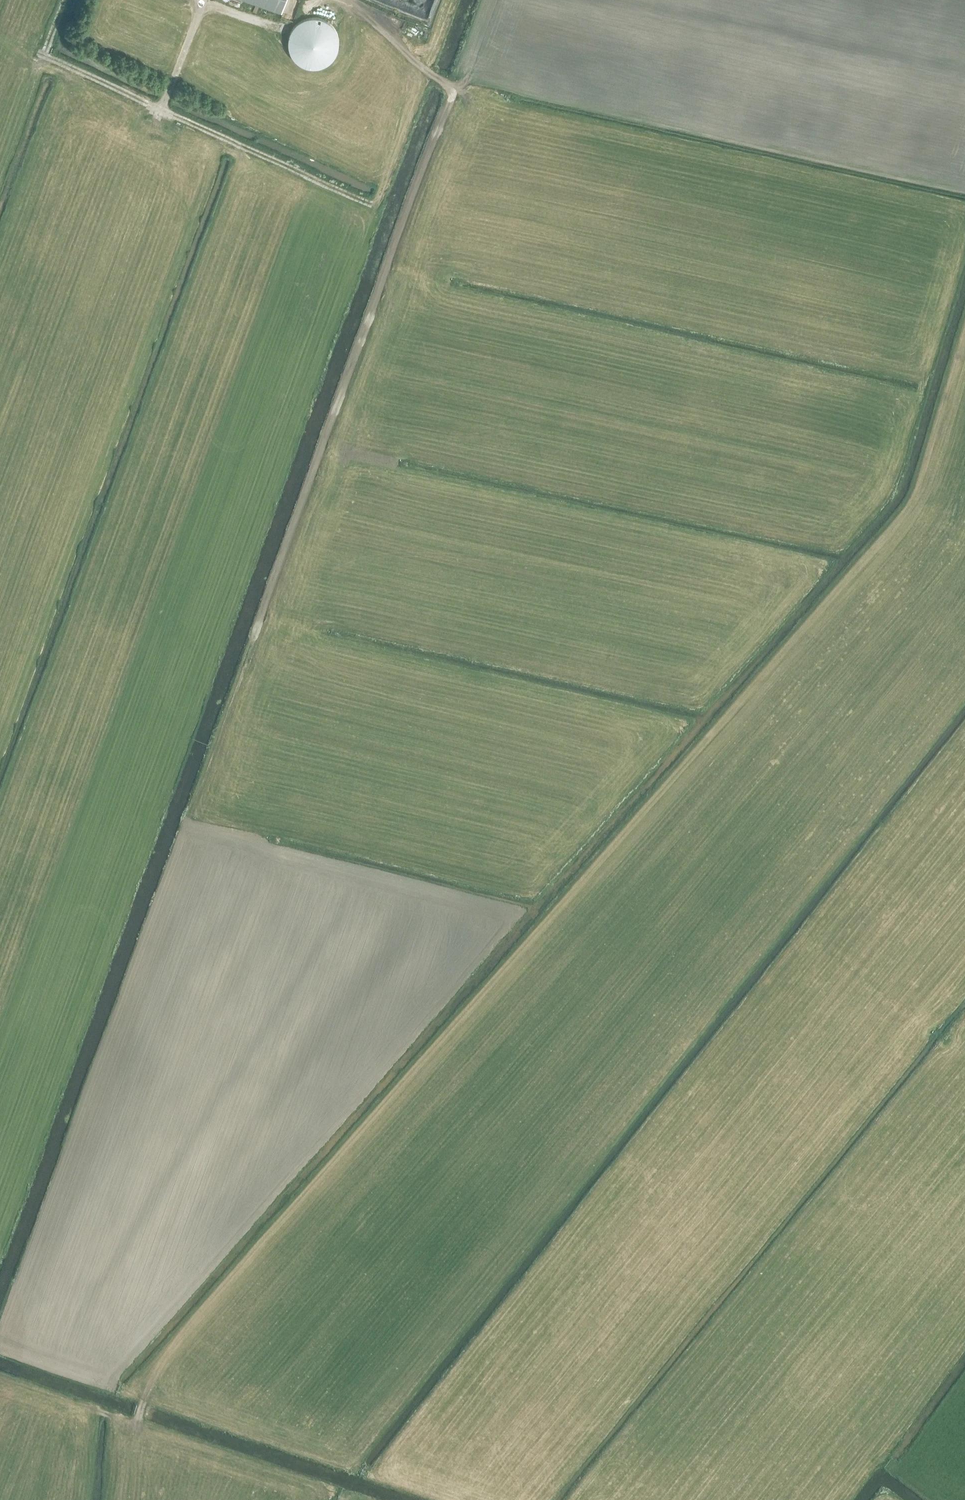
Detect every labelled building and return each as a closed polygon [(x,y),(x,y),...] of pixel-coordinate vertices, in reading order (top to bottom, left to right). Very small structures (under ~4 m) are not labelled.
[(282,12),(286,0),(248,0),(282,12)]
